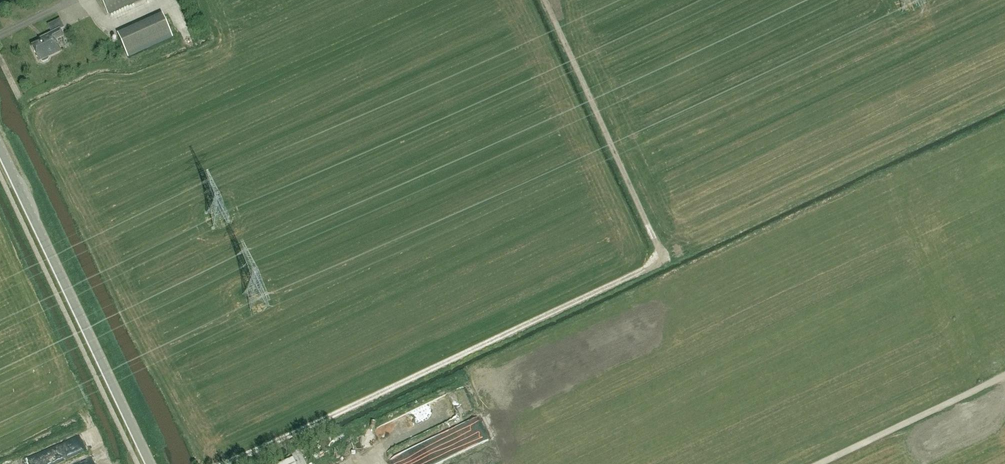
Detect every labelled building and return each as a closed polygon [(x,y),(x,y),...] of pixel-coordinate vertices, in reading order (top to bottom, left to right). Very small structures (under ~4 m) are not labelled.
[(108,14),(138,0),(102,0),(108,14)] [(128,58),(173,37),(163,15),(118,36),(128,58)] [(32,47),(39,61),(41,60),(42,61),(43,62),(48,59),(49,58),(48,56),(60,50),(55,40),(63,36),(60,30),(64,28),(60,19),(47,25),(52,33),(44,37),(45,41),(32,47)] [(87,431),(78,436),(86,451),(94,447),(87,431)] [(102,455),(77,463),(106,463),(102,455)]
